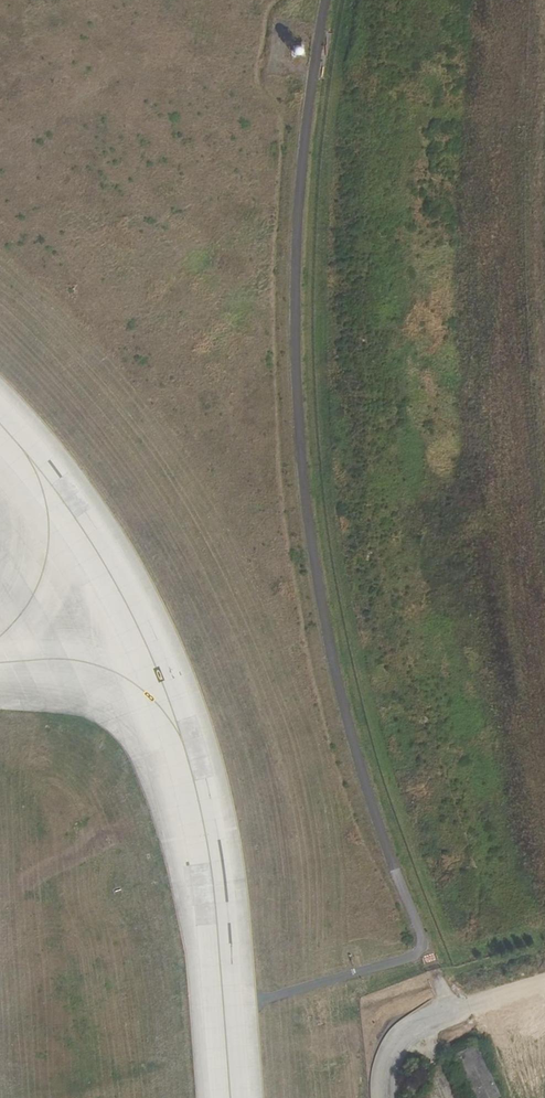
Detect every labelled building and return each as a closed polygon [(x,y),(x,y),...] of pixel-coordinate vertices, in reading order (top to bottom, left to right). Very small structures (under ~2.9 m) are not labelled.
[(304,45),(293,46),(294,56),(305,56),(304,45)] [(500,1097),(476,1046),(453,1056),(472,1097),(500,1097)]
